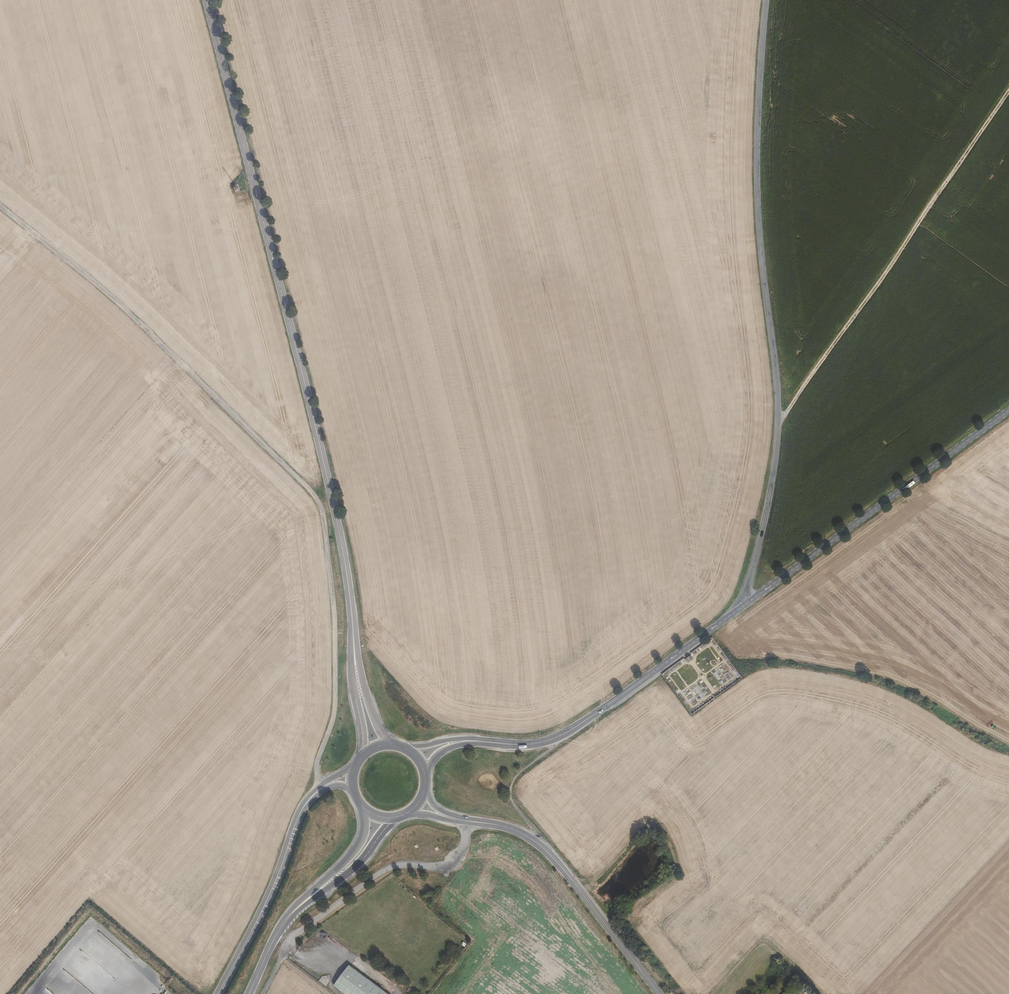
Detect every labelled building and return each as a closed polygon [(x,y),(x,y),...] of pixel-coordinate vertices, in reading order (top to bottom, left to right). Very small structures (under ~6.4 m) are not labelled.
[(353,967),(337,988),(344,993),(390,993),(353,967)]
